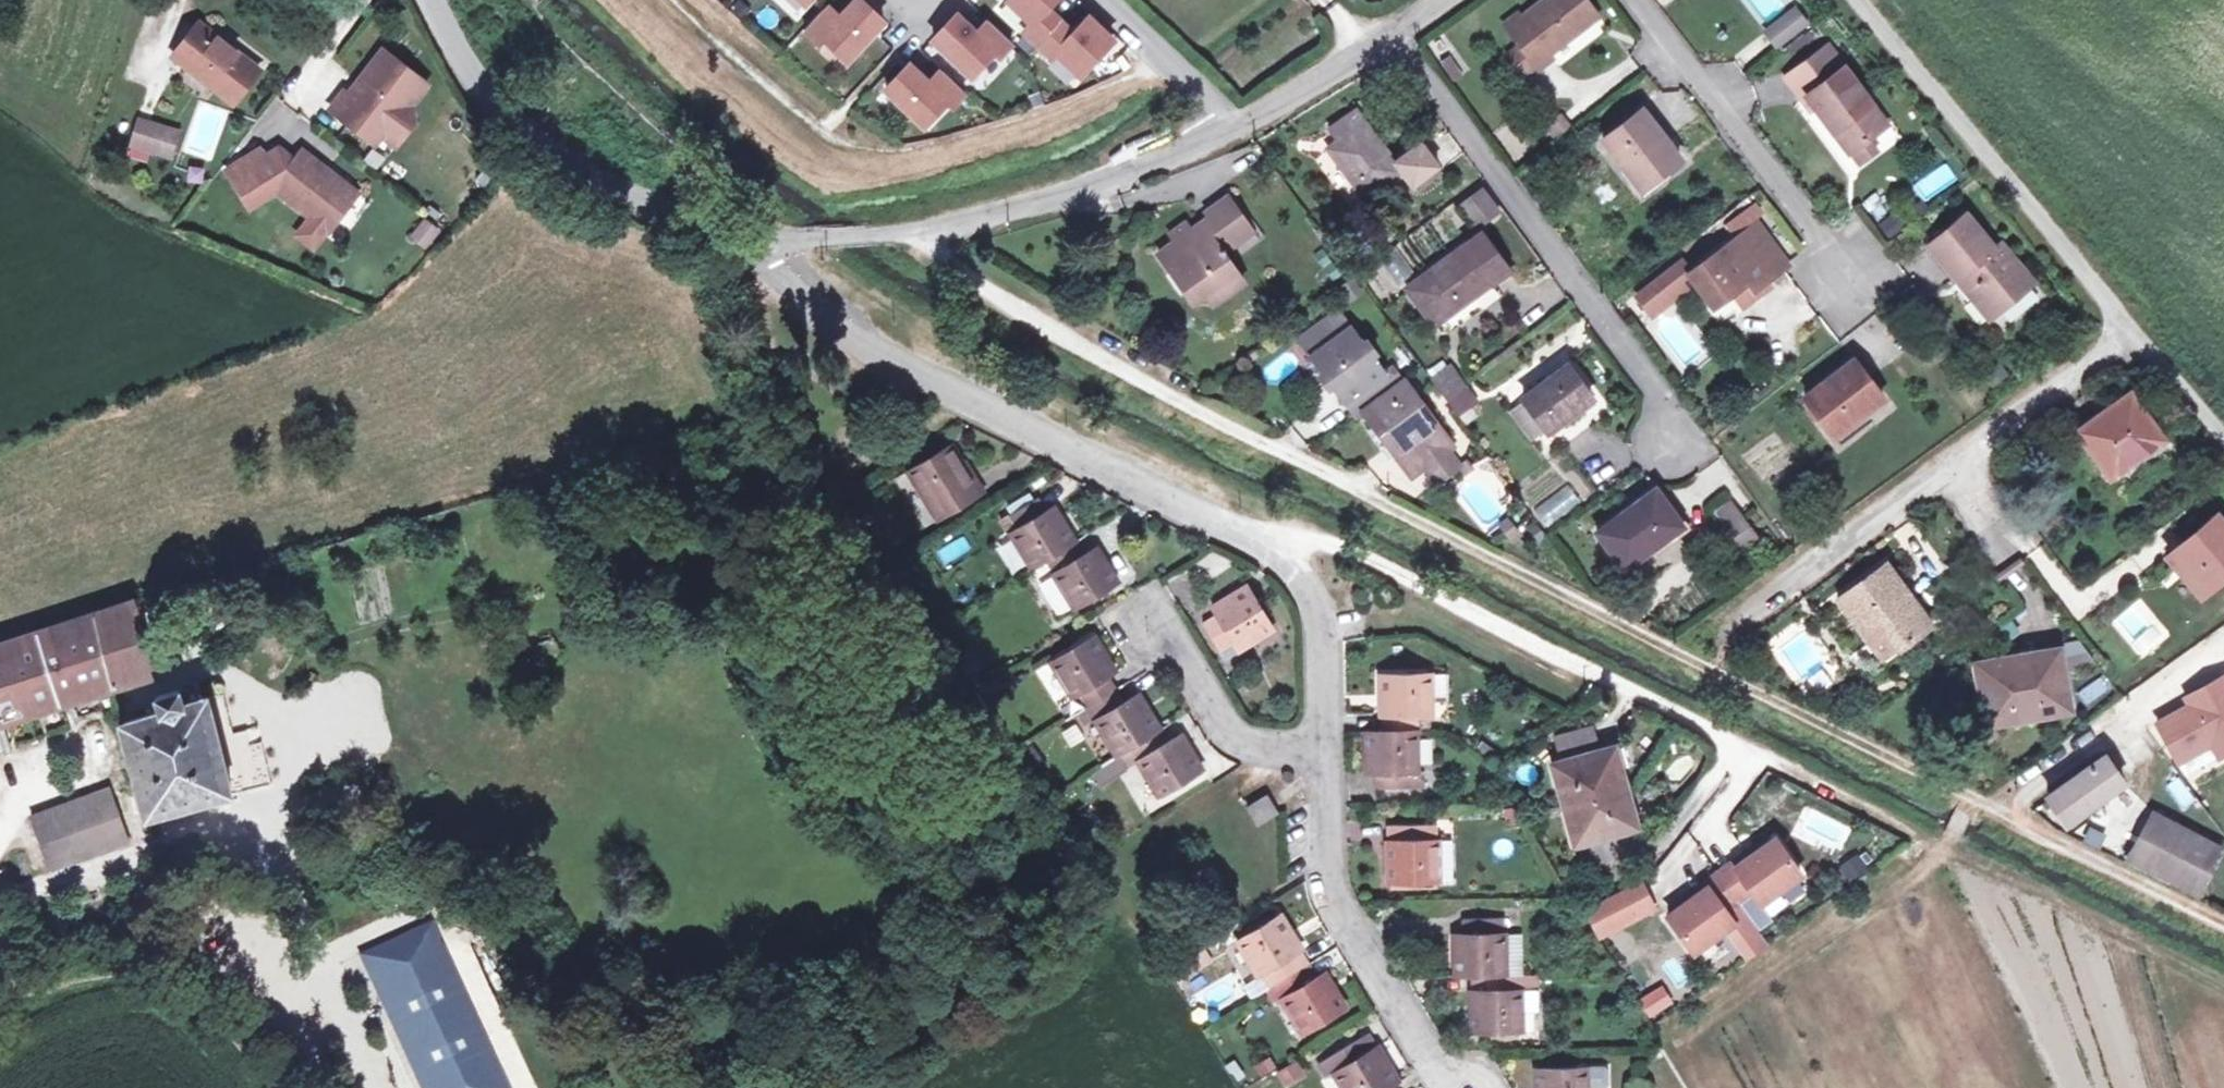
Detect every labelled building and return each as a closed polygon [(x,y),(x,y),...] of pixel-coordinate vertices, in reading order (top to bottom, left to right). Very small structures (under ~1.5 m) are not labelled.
[(863,0),(849,0),(837,13),(824,0),(801,24),(815,37),(820,32),(843,54),(880,16),(863,0)] [(1010,2),(1029,19),(1020,28),(1039,46),(1061,22),(1048,10),(1057,0),(1008,0),(1010,2)] [(1502,27),(1516,45),(1534,69),(1536,72),(1551,60),(1548,56),(1597,18),(1583,0),(1546,0),(1521,19),(1517,15),(1502,27)] [(954,11),(930,36),(968,72),(991,49),(996,54),(1009,40),(986,17),(974,30),(954,11)] [(1794,11),(1766,33),(1776,46),(1804,24),(1794,11)] [(1121,39),(1092,12),(1073,33),(1061,22),(1039,46),(1055,61),(1059,56),(1084,79),(1105,56),(1121,39)] [(263,69),(203,23),(176,56),(237,104),(263,69)] [(1534,69),(1516,45),(1504,55),(1522,79),(1534,69)] [(1887,124),(1827,47),(1785,77),(1803,101),(1807,98),(1849,153),(1852,151),(1868,139),(1887,124)] [(347,90),(334,107),(378,140),(386,131),(392,124),(416,120),(414,103),(429,80),(385,48),(356,87),(362,91),(357,98),(351,94),(347,90)] [(906,61),(883,85),(920,121),(943,97),(949,103),(962,88),(938,65),(925,79),(906,61)] [(362,91),(356,87),(351,94),(357,98),(362,91)] [(1366,122),(1357,109),(1328,128),(1337,140),(1326,148),(1364,200),(1402,172),(1411,186),(1438,165),(1421,142),(1394,161),(1365,122),(1366,122)] [(1640,111),(1601,141),(1640,191),(1679,161),(1640,111)] [(167,128),(139,118),(130,148),(158,156),(167,128)] [(392,124),(386,131),(400,142),(416,120),(392,124)] [(182,132),(167,128),(158,156),(173,161),(182,132)] [(1876,149),(1868,139),(1852,151),(1861,161),(1876,149)] [(239,169),(230,176),(241,189),(240,190),(255,209),(280,190),(334,231),(360,196),(327,170),(330,166),(305,148),(296,159),(285,150),(275,163),(271,166),(250,183),(239,169)] [(260,153),(239,169),(250,183),(271,166),(260,153)] [(1927,196),(1950,181),(1941,167),(1918,182),(1927,196)] [(1501,213),(1482,188),(1457,207),(1475,232),(1501,213)] [(1208,218),(1200,224),(1203,229),(1196,234),(1188,224),(1171,237),(1176,244),(1160,255),(1173,272),(1179,267),(1193,287),(1198,283),(1214,306),(1245,284),(1223,255),(1254,232),(1229,197),(1205,214),(1208,218)] [(431,218),(419,232),(430,241),(441,227),(431,218)] [(1993,252),(1966,218),(1929,246),(1956,282),(1963,277),(1994,317),(2032,289),(1999,247),(1993,252)] [(1788,262),(1758,222),(1690,272),(1688,274),(1690,277),(1714,307),(1732,294),(1748,282),(1754,290),(1770,279),(1769,277),(1779,268),(1788,262)] [(1509,270),(1482,234),(1407,289),(1435,326),(1509,270)] [(1682,262),(1657,281),(1669,296),(1682,286),(1681,284),(1690,277),(1688,274),(1690,272),(1682,262)] [(1963,277),(1956,282),(1987,323),(1994,317),(1963,277)] [(1657,281),(1636,298),(1648,313),(1669,296),(1657,281)] [(1756,293),(1754,290),(1748,282),(1732,294),(1740,305),(1756,293)] [(1338,313),(1300,340),(1345,402),(1352,397),(1360,407),(1398,379),(1391,369),(1383,375),(1338,313)] [(1854,361),(1804,398),(1834,437),(1883,399),(1854,361)] [(1567,366),(1524,398),(1549,432),(1592,399),(1567,366)] [(1459,377),(1439,392),(1454,413),(1474,398),(1459,377)] [(1403,386),(1398,379),(1360,407),(1365,414),(1368,411),(1400,454),(1396,457),(1412,479),(1425,469),(1445,455),(1453,449),(1405,385),(1403,386)] [(2131,397),(2079,433),(2111,478),(2163,441),(2131,397)] [(951,445),(909,471),(939,522),(986,493),(978,478),(973,481),(962,462),(951,445)] [(1457,471),(1445,455),(1425,469),(1438,486),(1457,472),(1457,471)] [(966,459),(962,462),(973,481),(978,478),(966,459)] [(1461,468),(1457,471),(1457,472),(1463,480),(1468,477),(1465,473),(1471,468),(1466,462),(1460,467),(1461,468)] [(1474,472),(1471,468),(1465,473),(1468,477),(1474,472)] [(1546,525),(1580,502),(1567,483),(1533,507),(1546,525)] [(1656,491),(1598,533),(1625,570),(1683,528),(1656,491)] [(1044,561),(1074,543),(1052,507),(1046,512),(1038,498),(1008,516),(1017,529),(1010,533),(1031,569),(1044,561)] [(2169,557),(2202,598),(2223,579),(2223,524),(2217,516),(2169,557)] [(1739,518),(1713,536),(1729,557),(1754,538),(1739,518)] [(1519,533),(1508,520),(1499,528),(1510,540),(1519,533)] [(1011,535),(996,543),(1010,571),(1026,564),(1011,535)] [(1081,555),(1074,543),(1044,561),(1075,610),(1117,584),(1094,548),(1081,555)] [(1933,626),(1887,565),(1839,600),(1885,661),(1933,626)] [(1056,613),(1070,604),(1053,576),(1039,584),(1056,613)] [(1248,586),(1212,608),(1217,616),(1204,624),(1221,652),(1234,644),(1238,650),(1273,627),(1248,586)] [(93,617),(111,694),(137,686),(155,680),(134,604),(93,617)] [(111,694),(93,617),(0,646),(0,728),(111,694)] [(2095,654),(2079,632),(2063,644),(2069,673),(2095,654)] [(1087,706),(1116,689),(1108,677),(1116,672),(1095,636),(1052,662),(1074,698),(1080,693),(1087,706)] [(1234,644),(1221,652),(1224,658),(1238,650),(1234,644)] [(2059,649),(1976,663),(1984,715),(2041,707),(2043,717),(2070,712),(2059,649)] [(2172,682),(2182,697),(2180,699),(2219,759),(2223,756),(2223,677),(2212,658),(2172,682)] [(1431,674),(1381,674),(1382,718),(1383,717),(1384,731),(1417,732),(1417,717),(1432,717),(1431,674)] [(1123,754),(1159,731),(1137,694),(1124,702),(1116,689),(1087,706),(1080,710),(1088,724),(1096,720),(1118,757),(1123,754)] [(181,692),(159,697),(162,712),(120,723),(146,821),(189,809),(232,797),(208,699),(185,705),(181,692)] [(2041,707),(1984,715),(1986,727),(2043,717),(2041,707)] [(1433,732),(1432,717),(1417,717),(1417,732),(1433,732)] [(1589,729),(1558,738),(1565,761),(1553,765),(1574,845),(1636,828),(1614,748),(1597,753),(1590,755),(1587,747),(1594,745),(1589,729)] [(1159,731),(1123,754),(1131,766),(1139,761),(1161,798),(1204,773),(1180,735),(1167,743),(1159,731)] [(1417,732),(1384,731),(1366,732),(1367,772),(1375,772),(1375,789),(1433,789),(1432,770),(1418,770),(1417,732)] [(1597,753),(1594,745),(1587,747),(1590,755),(1597,753)] [(2186,783),(2217,765),(2208,751),(2178,768),(2186,783)] [(2105,758),(2047,797),(2066,822),(2122,783),(2105,758)] [(109,791),(31,818),(50,872),(129,845),(109,791)] [(1268,795),(1247,808),(1258,826),(1279,813),(1268,795)] [(2154,813),(2128,862),(2198,898),(2223,850),(2223,849),(2154,813)] [(2078,837),(2096,843),(2100,827),(2082,822),(2078,837)] [(1430,825),(1398,826),(1398,841),(1390,841),(1390,883),(1439,883),(1439,839),(1430,839),(1430,825)] [(1751,858),(1722,878),(1742,905),(1756,895),(1766,908),(1805,880),(1780,844),(1765,855),(1755,862),(1751,858)] [(1762,850),(1751,858),(1755,862),(1765,855),(1762,850)] [(1863,858),(1846,870),(1856,884),(1873,872),(1863,858)] [(1742,905),(1722,878),(1695,898),(1699,903),(1688,911),(1673,921),(1698,956),(1731,932),(1753,962),(1773,949),(1742,905)] [(1584,905),(1598,938),(1658,913),(1645,880),(1584,905)] [(1699,903),(1695,898),(1684,906),(1688,911),(1699,903)] [(1265,992),(1305,967),(1297,954),(1299,953),(1279,917),(1235,943),(1256,978),(1257,978),(1265,992)] [(1506,919),(1463,918),(1464,934),(1456,934),(1456,977),(1473,977),(1506,976),(1506,934),(1506,919)] [(1522,934),(1506,934),(1506,976),(1522,977),(1522,934)] [(379,980),(421,1087),(497,1087),(445,954),(379,980)] [(1305,967),(1265,992),(1274,1005),(1280,1002),(1303,1037),(1345,1011),(1323,975),(1314,980),(1305,967)] [(1522,1032),(1522,977),(1506,976),(1473,977),(1474,1032),(1522,1032)] [(1650,1019),(1674,1004),(1662,984),(1638,999),(1650,1019)] [(1365,1035),(1315,1064),(1324,1079),(1332,1074),(1341,1087),(1391,1087),(1398,1084),(1376,1047),(1373,1048),(1365,1035)] [(1275,1069),(1282,1086),(1306,1076),(1299,1060),(1275,1069)] [(1536,1069),(1536,1087),(1586,1087),(1586,1068),(1536,1069)]
